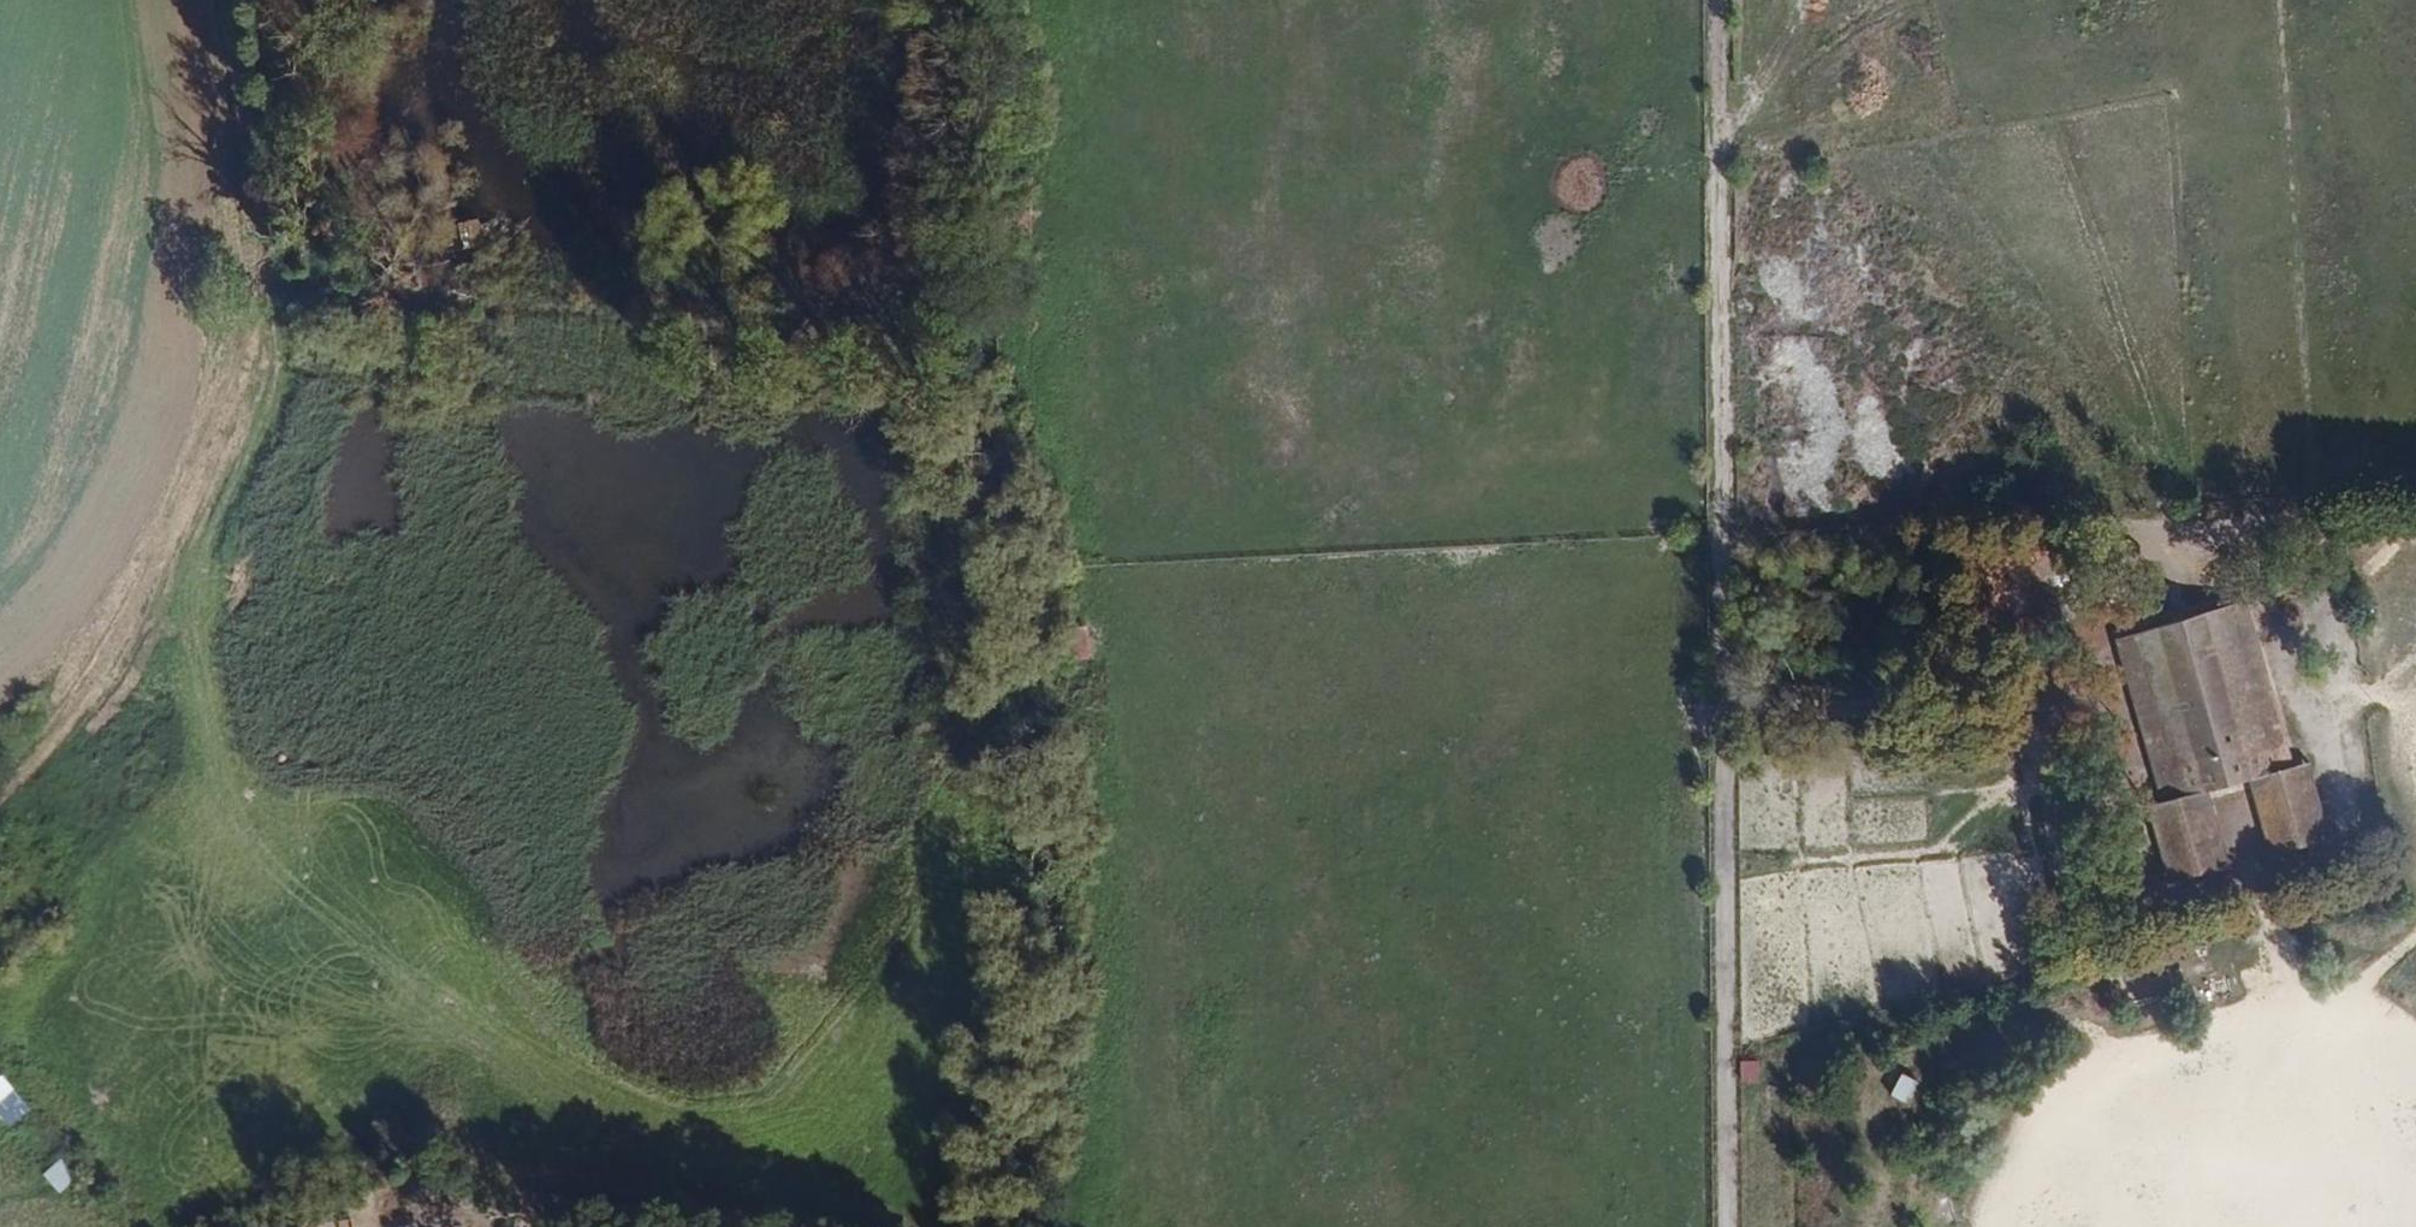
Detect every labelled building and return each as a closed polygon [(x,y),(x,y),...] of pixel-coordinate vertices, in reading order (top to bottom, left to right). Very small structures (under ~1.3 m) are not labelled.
[(461,242),(461,252),(482,249),(479,232),(460,233),(461,242)] [(2373,582),(2403,553),(2392,541),(2362,570),(2373,582)] [(2210,620),(2159,632),(2192,768),(2242,755),(2210,620)] [(1088,626),(1067,629),(1070,661),(1091,658),(1088,626)] [(1903,1068),(1893,1093),(1910,1101),(1920,1075),(1903,1068)] [(60,1195),(78,1179),(61,1161),(43,1177),(60,1195)] [(2050,1165),(2046,1199),(2067,1201),(2070,1168),(2050,1165)]
